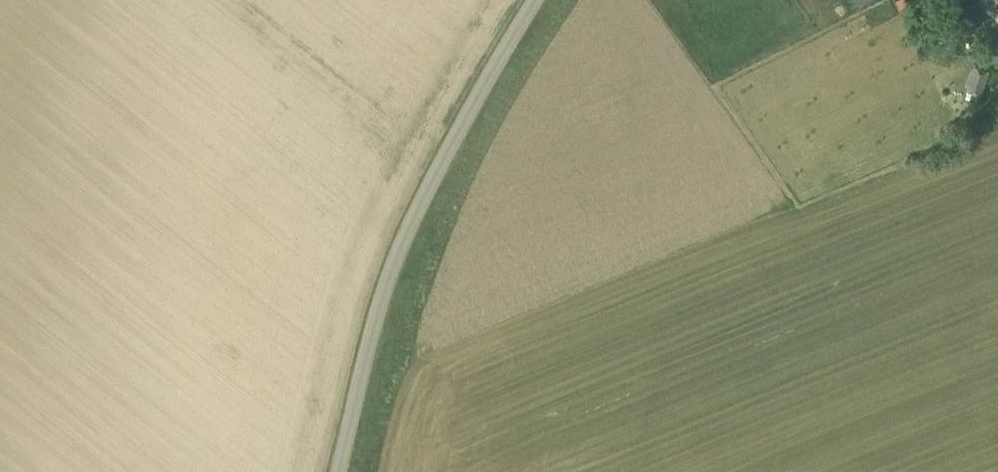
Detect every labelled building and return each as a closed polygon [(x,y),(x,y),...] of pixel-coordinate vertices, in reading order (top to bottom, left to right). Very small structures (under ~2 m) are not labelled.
[(980,100),(987,74),(971,70),(965,96),(980,100)]
